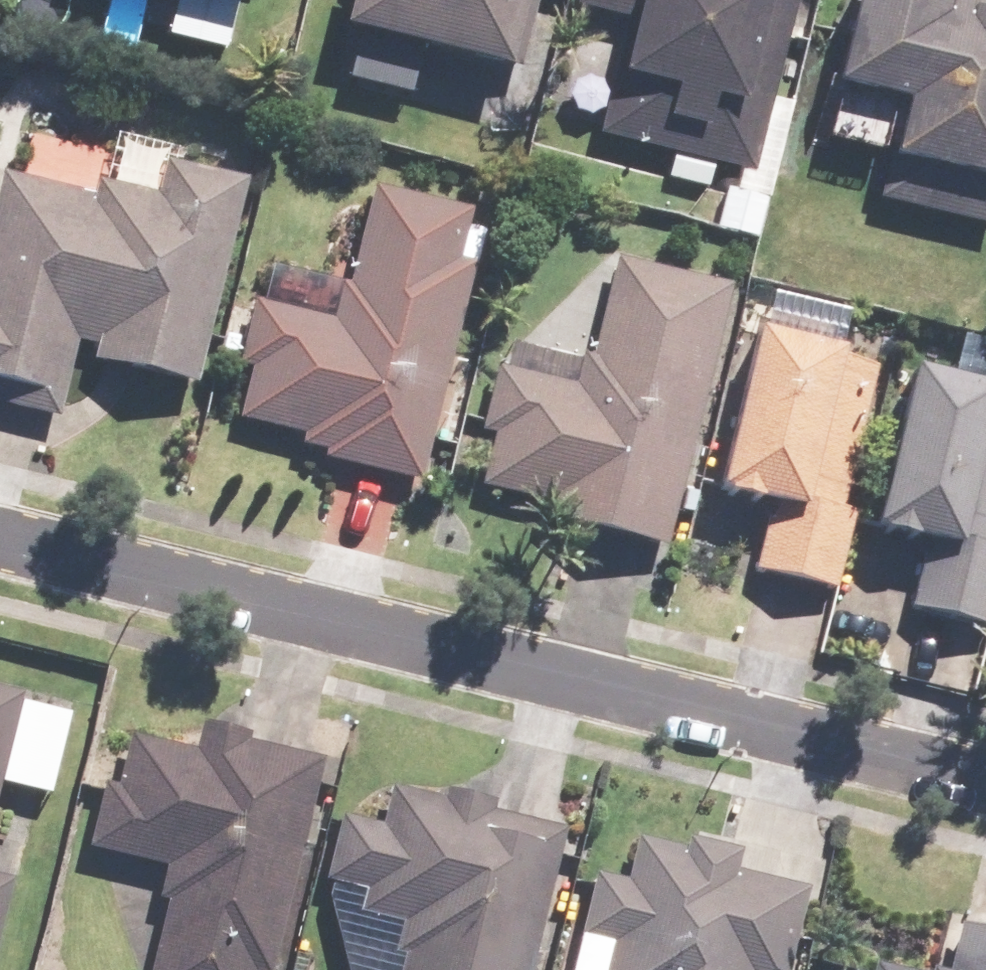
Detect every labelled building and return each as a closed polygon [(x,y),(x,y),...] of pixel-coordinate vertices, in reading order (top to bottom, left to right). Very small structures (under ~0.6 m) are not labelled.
[(232,12),(235,0),(180,0),(232,12)] [(323,37),(346,42),(335,85),(400,100),(410,58),(491,77),(493,70),(511,74),(528,0),(332,0),(323,37)] [(786,0),(569,0),(567,9),(618,21),(589,142),(732,176),(728,193),(719,191),(710,232),(750,241),(782,106),(762,101),(786,0)] [(941,0),(840,0),(815,95),(894,115),(871,202),(985,233),(985,231),(985,29),(965,24),(970,8),(941,0)] [(234,186),(154,167),(146,199),(86,185),(84,196),(0,177),(0,410),(50,422),(68,345),(87,349),(83,368),(185,392),(234,186)] [(447,266),(459,217),(363,195),(341,289),(332,287),(323,323),(246,305),(230,370),(241,373),(229,425),(293,440),(290,450),(316,456),(314,464),(408,486),(461,269),(447,266)] [(655,552),(719,291),(606,264),(582,361),(572,358),(571,363),(502,347),(496,372),(488,369),(472,434),(484,437),(472,489),(534,504),(529,521),(655,552)] [(826,357),(741,337),(702,500),(760,513),(745,576),(824,595),(843,518),(832,515),(866,373),(824,363),(826,357)] [(897,375),(858,537),(916,551),(901,614),(980,633),(985,608),(985,403),(980,401),(981,395),(897,375)] [(12,697),(0,694),(0,744),(12,697)] [(314,761),(240,743),(241,737),(192,725),(186,753),(120,738),(108,788),(96,785),(79,852),(157,871),(149,904),(158,906),(142,969),(264,969),(314,761)] [(555,832),(484,814),(486,805),(436,792),(434,801),(384,789),(374,827),(333,817),(316,885),(356,895),(350,919),(365,923),(353,969),(520,969),(555,832)] [(800,891),(726,872),(730,855),(678,842),(675,853),(628,842),(618,884),(587,876),(564,969),(780,969),(800,891)] [(951,928),(940,969),(985,969),(985,936),(951,928)]
